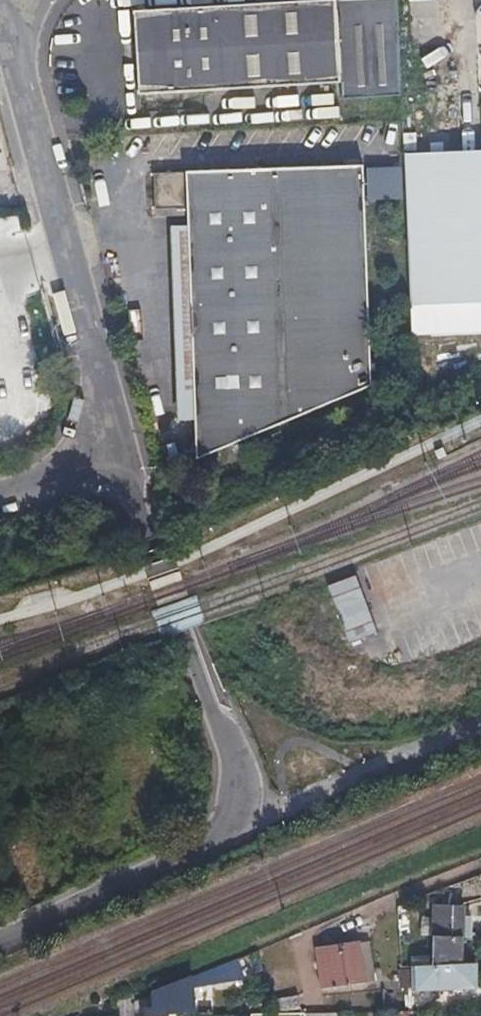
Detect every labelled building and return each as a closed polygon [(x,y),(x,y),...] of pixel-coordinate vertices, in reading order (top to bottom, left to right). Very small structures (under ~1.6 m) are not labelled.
[(333,2),(131,14),(136,81),(338,68),(339,84),(398,81),(394,0),(373,0),(369,0),(370,17),(334,19),(333,2)] [(369,0),(333,2),(334,19),(370,17),(369,0)] [(444,341),(480,339),(480,86),(479,86),(480,185),(437,186),(444,341)] [(218,450),(270,428),(368,387),(360,168),(150,176),(151,208),(184,207),(195,460),(218,450)] [(356,577),(324,587),(342,644),(374,635),(356,577)] [(433,906),(432,965),(462,964),(463,936),(470,936),(470,917),(463,917),(463,907),(433,906)] [(315,948),(317,968),(320,987),(362,982),(357,943),(315,948)] [(428,945),(418,945),(418,960),(428,960),(428,945)] [(411,968),(411,988),(411,990),(474,988),(475,964),(462,964),(432,965),(411,965),(411,968)] [(400,988),(411,988),(411,968),(400,969),(400,988)] [(168,1013),(187,1013),(189,978),(154,992),(152,1012),(144,1012),(144,1015),(168,1015),(168,1013)] [(274,1000),(276,1012),(301,1008),(299,996),(274,1000)]
